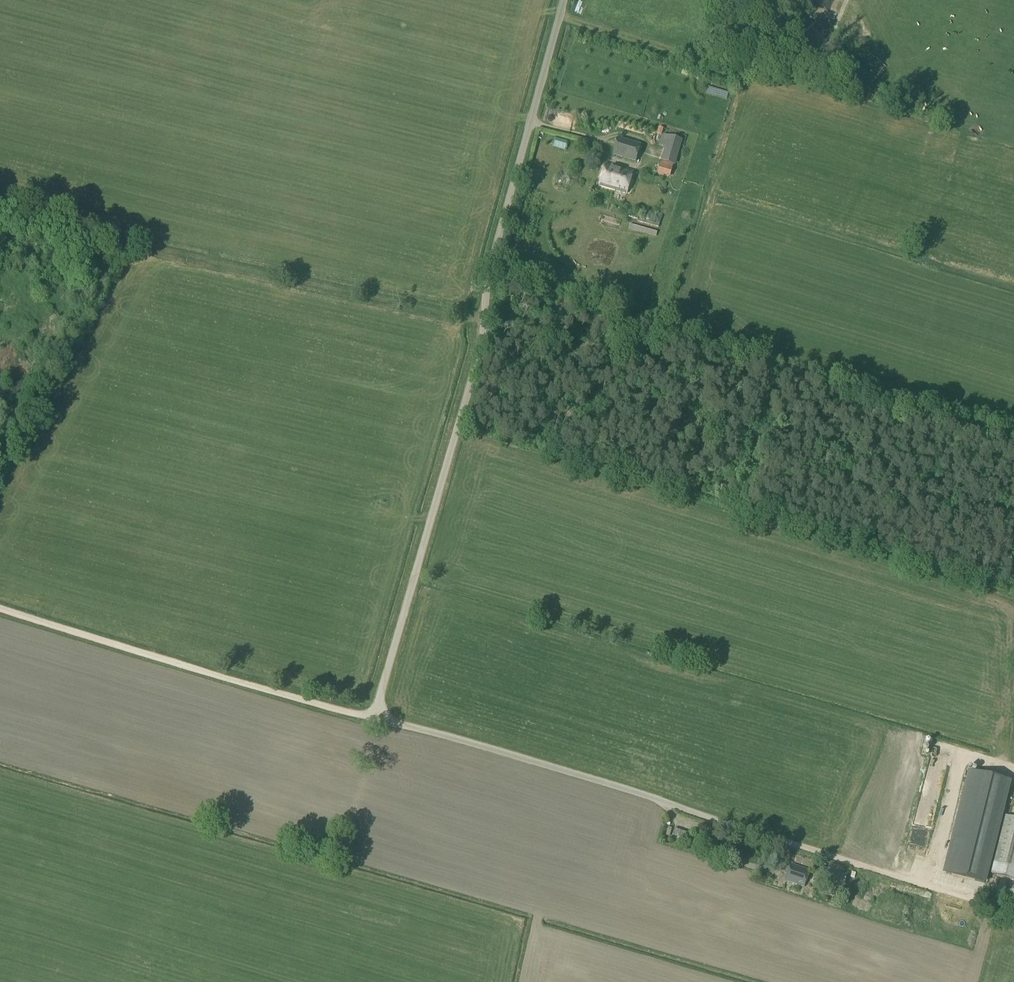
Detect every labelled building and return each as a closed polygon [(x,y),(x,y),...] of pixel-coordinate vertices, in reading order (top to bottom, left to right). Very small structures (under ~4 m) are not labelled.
[(661,161),(673,165),(681,141),(661,135),(659,145),(665,147),(661,161)] [(612,155),(635,162),(641,144),(618,138),(612,155)] [(673,165),(661,161),(658,171),(670,175),(673,165)] [(599,185),(626,193),(632,171),(606,164),(599,185)] [(984,883),(1009,782),(970,772),(944,873),(984,883)] [(931,779),(929,788),(938,790),(940,781),(931,779)] [(920,831),(932,834),(940,805),(928,802),(920,831)] [(1013,880),(1013,818),(1005,816),(990,874),(1013,880)] [(692,835),(676,830),(673,837),(690,843),(692,835)] [(785,881),(804,887),(810,871),(790,865),(790,867),(787,867),(786,871),(788,872),(785,881)] [(819,880),(844,887),(848,875),(822,868),(819,880)]
